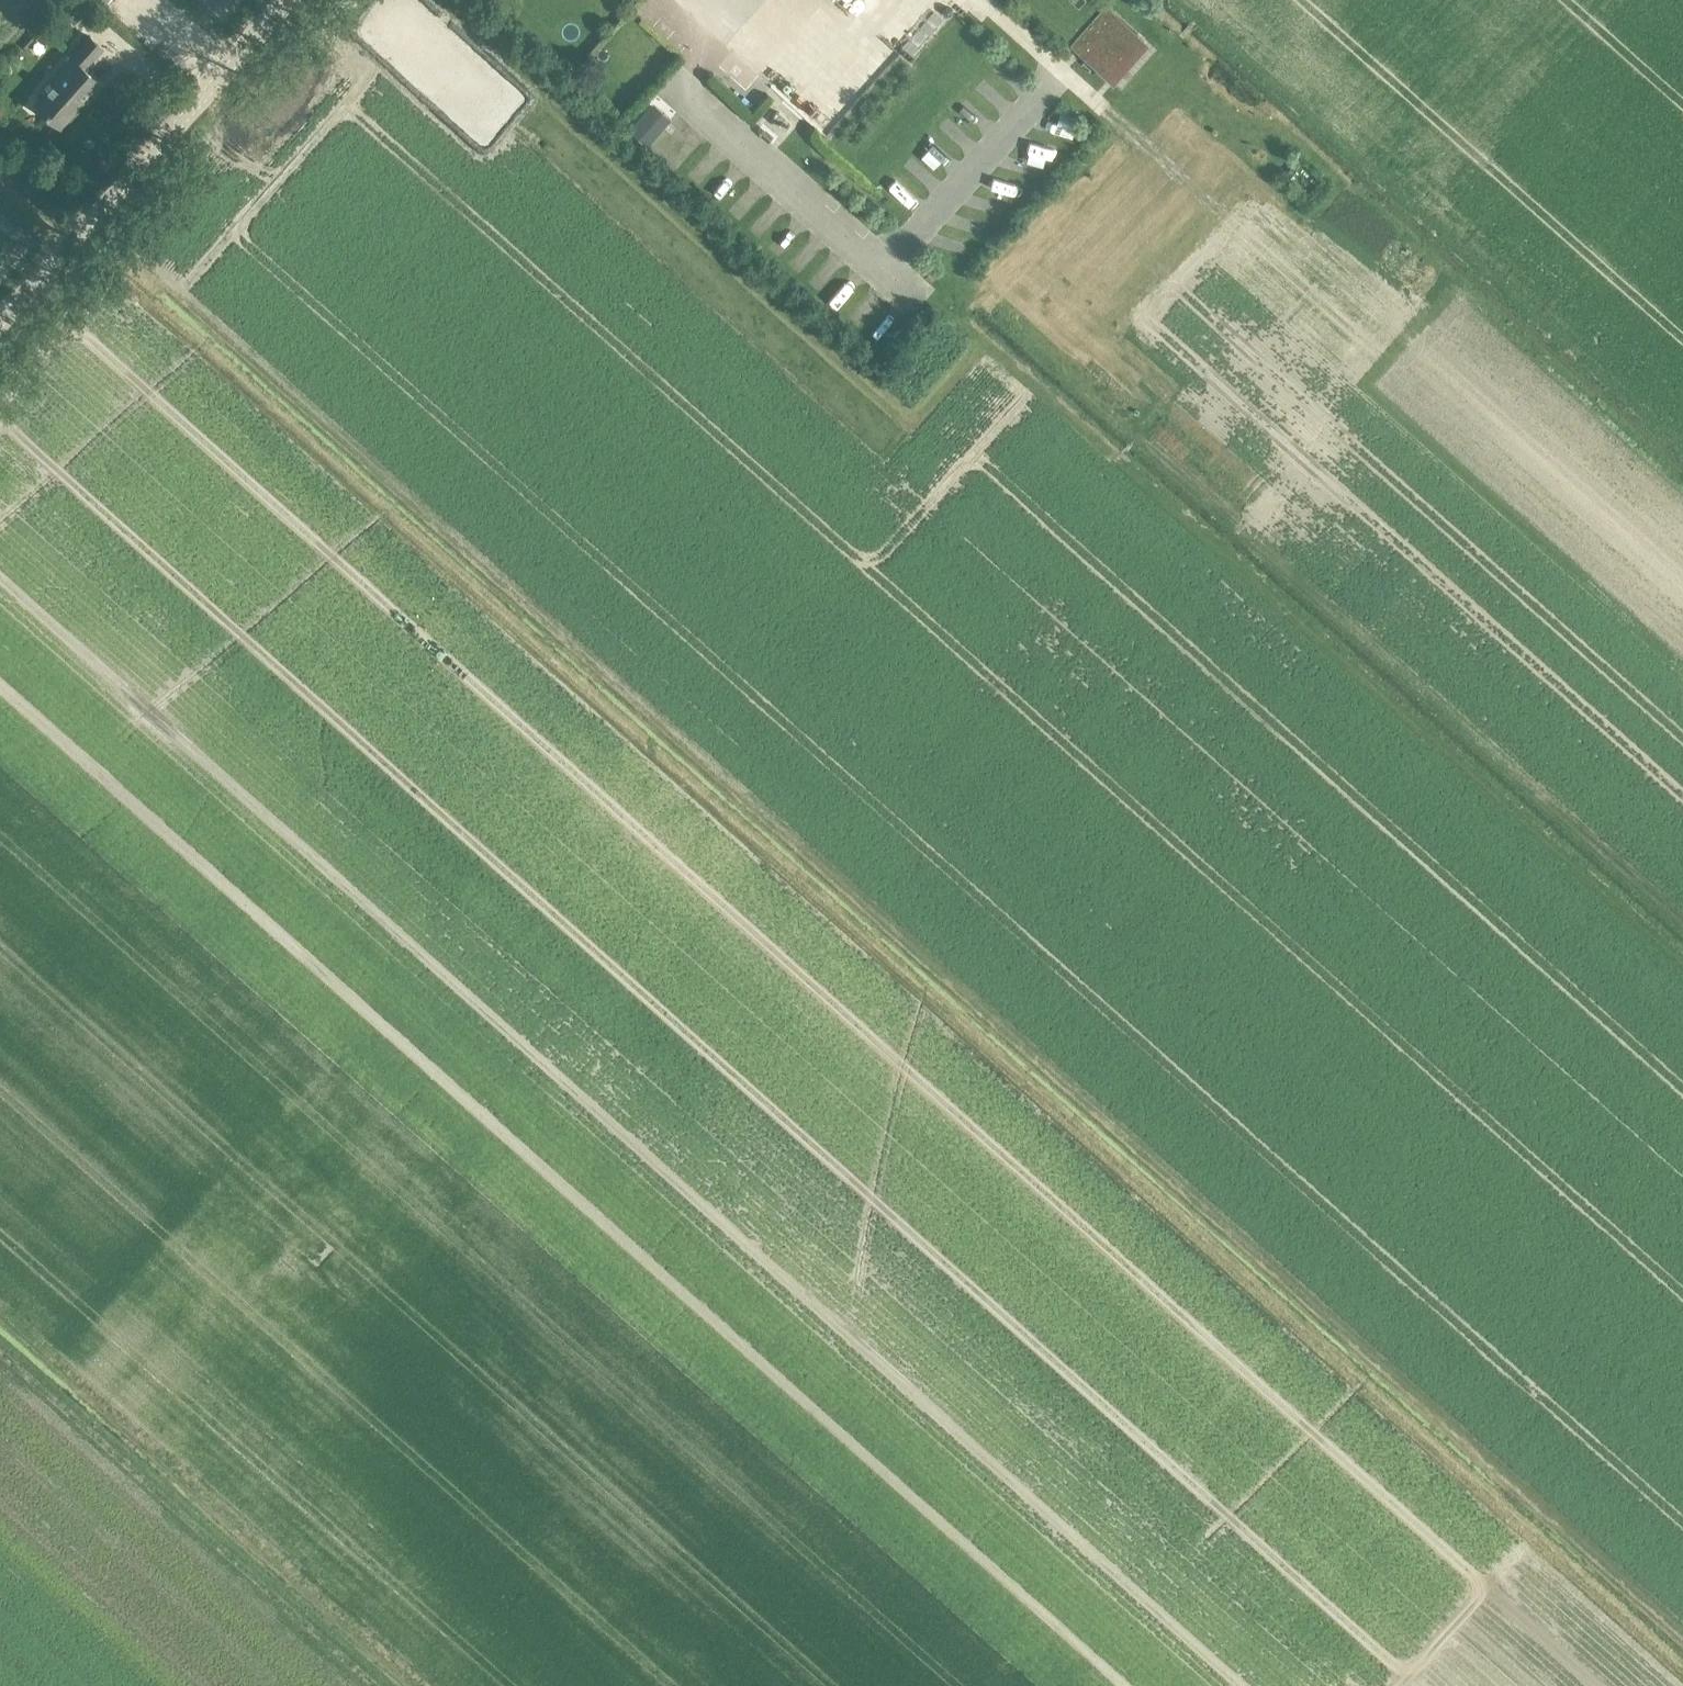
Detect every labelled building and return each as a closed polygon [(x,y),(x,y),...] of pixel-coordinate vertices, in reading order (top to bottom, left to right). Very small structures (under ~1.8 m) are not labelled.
[(63,10),(76,22),(86,10),(75,0),(72,0),(63,10)] [(1107,6),(1072,45),(1113,82),(1148,42),(1107,6)] [(104,84),(86,69),(105,47),(90,33),(70,55),(72,56),(46,85),(49,88),(39,99),(43,103),(39,108),(60,126),(84,99),(88,102),(104,84)] [(652,97),(636,125),(657,138),(674,110),(652,97)]
